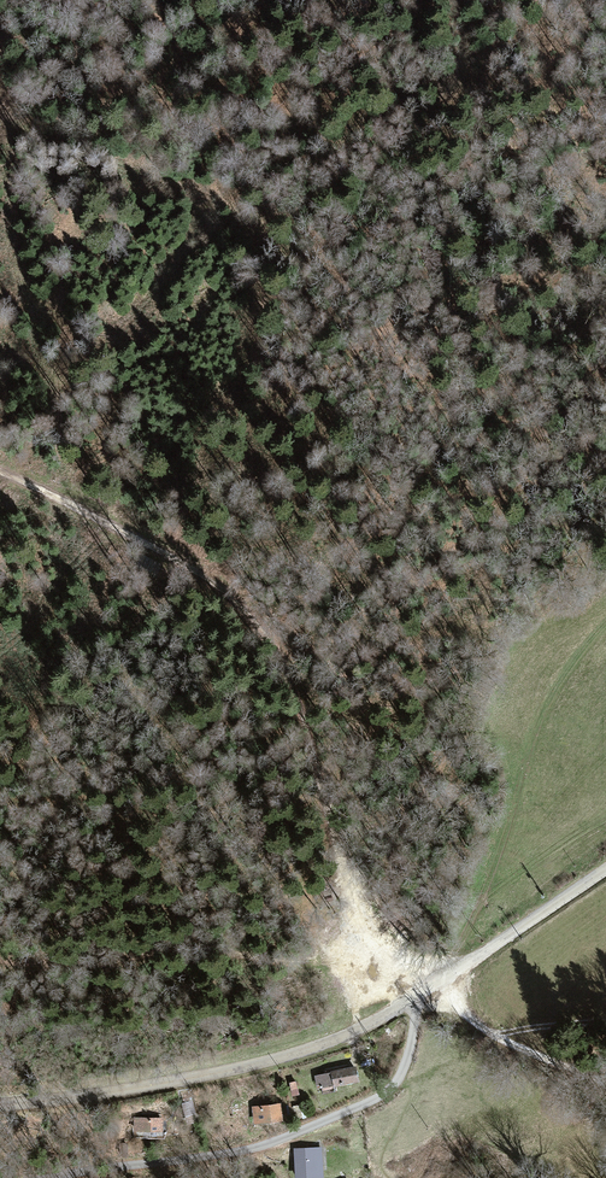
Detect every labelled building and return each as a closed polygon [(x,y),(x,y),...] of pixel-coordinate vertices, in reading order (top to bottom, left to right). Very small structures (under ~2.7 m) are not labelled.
[(354,1073),(316,1080),(319,1093),(357,1085),(354,1073)] [(279,1110),(252,1112),(254,1130),(281,1128),(279,1110)] [(165,1123),(132,1124),(132,1142),(166,1141),(165,1123)] [(293,1177),(322,1177),(321,1147),(293,1148),(293,1177)]
